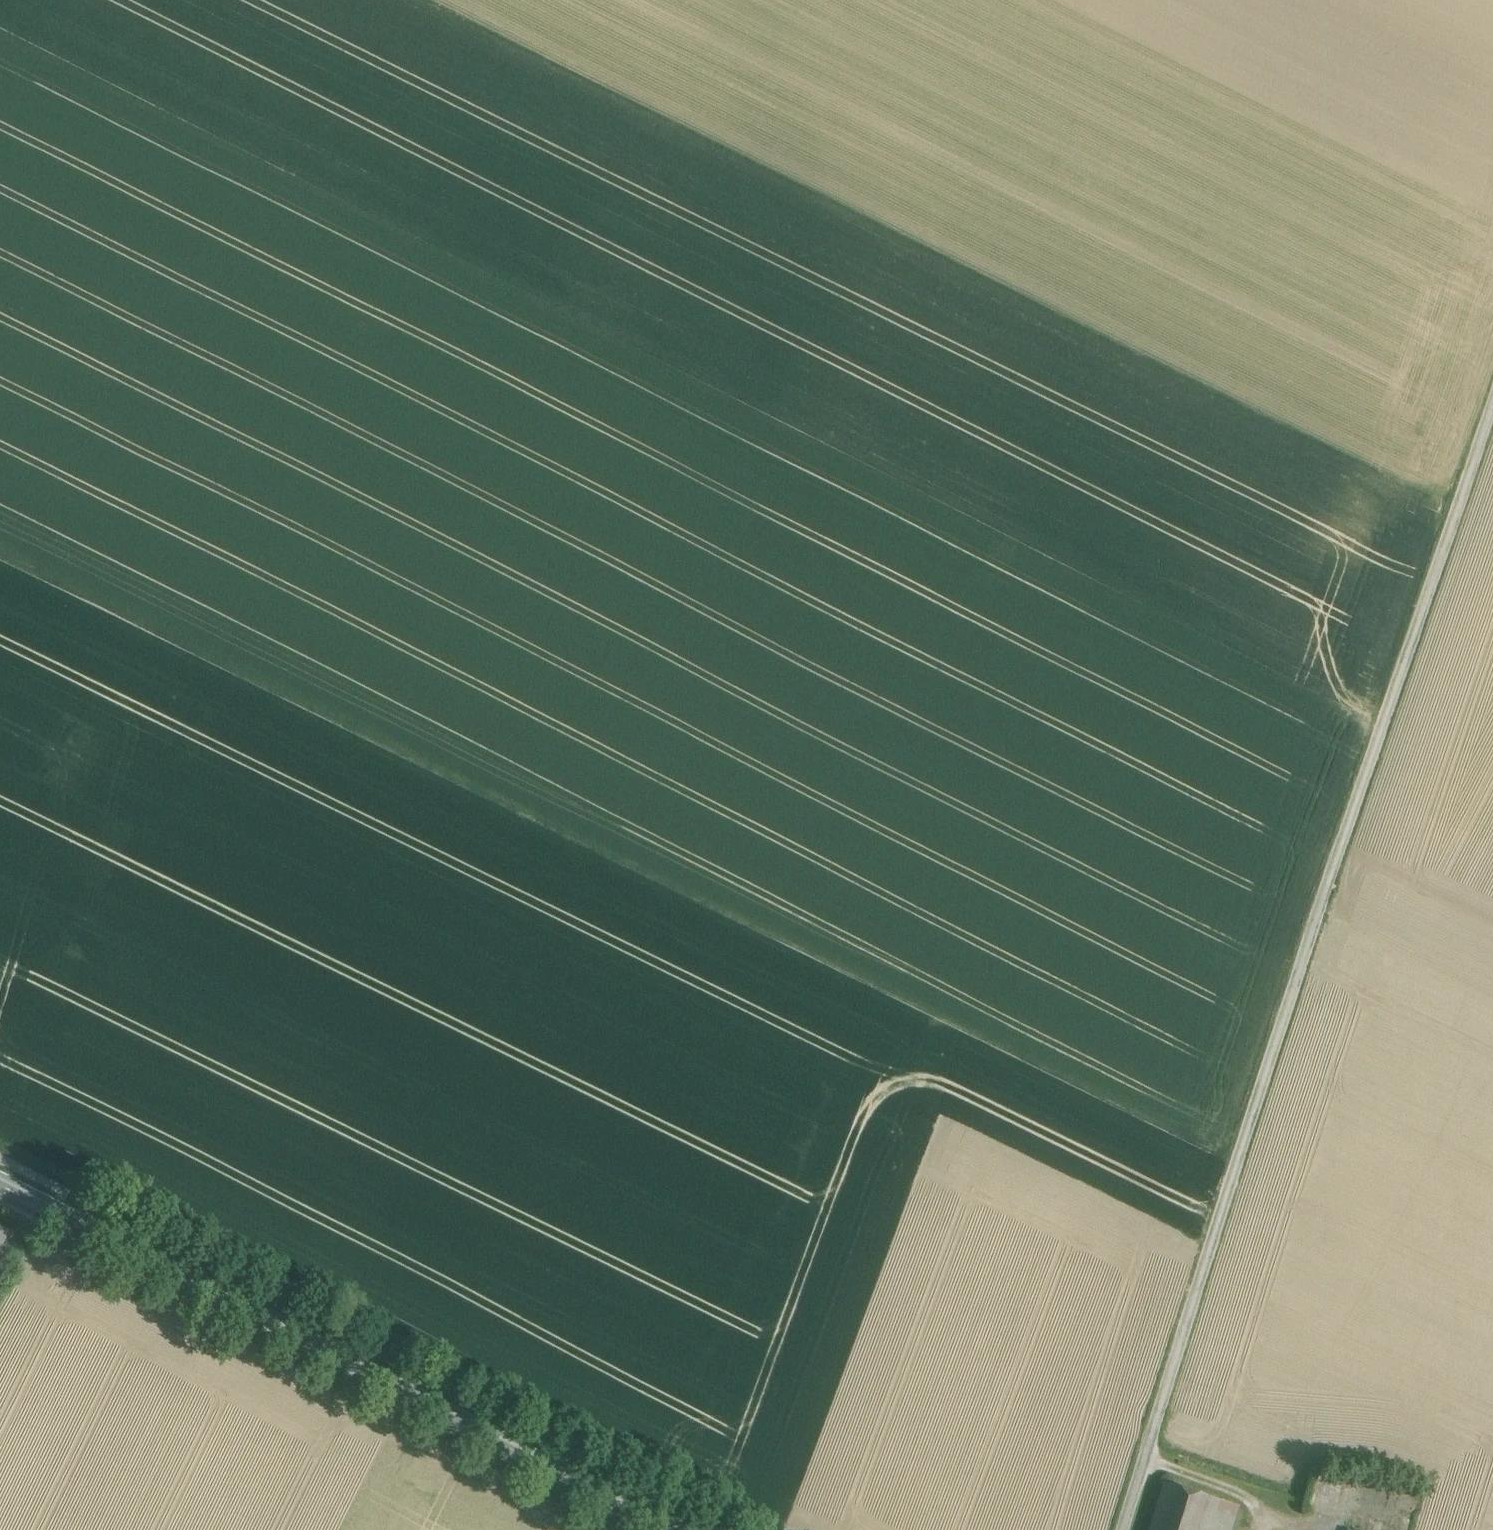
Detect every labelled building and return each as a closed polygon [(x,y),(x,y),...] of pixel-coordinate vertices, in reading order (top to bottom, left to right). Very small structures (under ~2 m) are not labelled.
[(13,1234),(0,1228),(0,1259),(13,1234)] [(1165,1483),(1150,1529),(1232,1529),(1232,1528),(1232,1527),(1239,1506),(1165,1483)]
